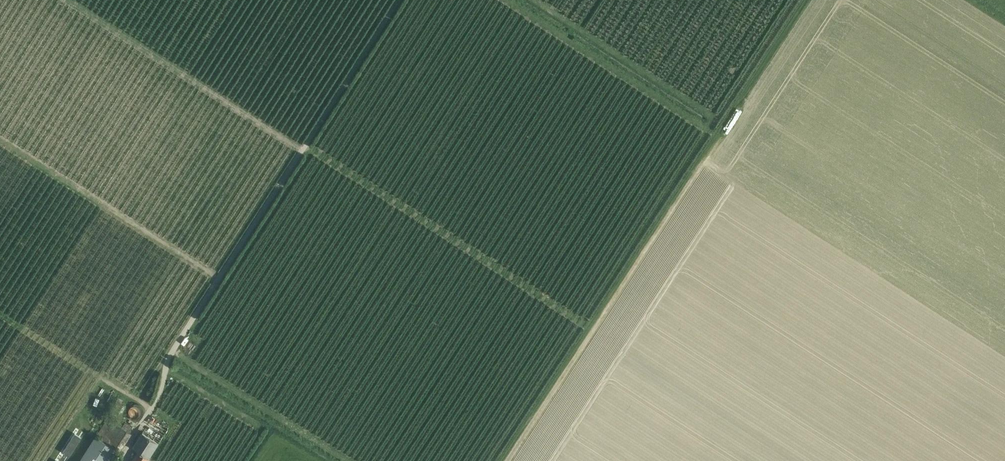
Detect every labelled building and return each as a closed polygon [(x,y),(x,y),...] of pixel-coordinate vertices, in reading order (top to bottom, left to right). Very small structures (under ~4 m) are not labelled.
[(149,458),(169,427),(153,416),(133,447),(138,451),(132,460),(154,460),(149,458)] [(108,417),(80,460),(107,460),(115,448),(119,450),(130,432),(130,431),(133,427),(125,422),(122,426),(108,417)] [(59,457),(66,460),(67,460),(82,438),(74,433),(59,457)]
